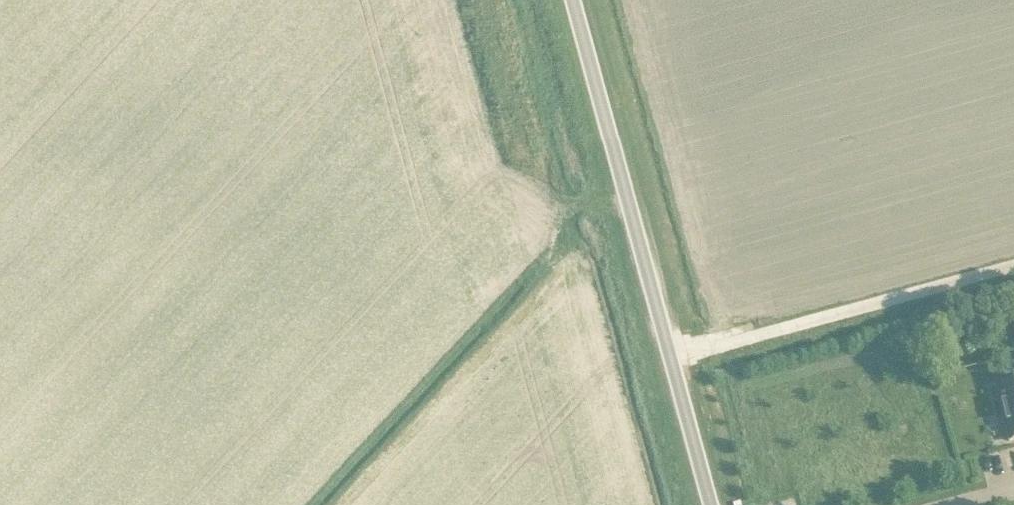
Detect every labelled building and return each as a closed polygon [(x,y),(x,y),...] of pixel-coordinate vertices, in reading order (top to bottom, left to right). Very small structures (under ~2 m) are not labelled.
[(1006,342),(1009,354),(1013,352),(1013,327),(1011,328),(1013,340),(1006,342)] [(990,391),(990,392),(992,392),(1005,441),(1003,441),(1004,442),(1011,440),(1013,440),(1013,385),(990,391)]
